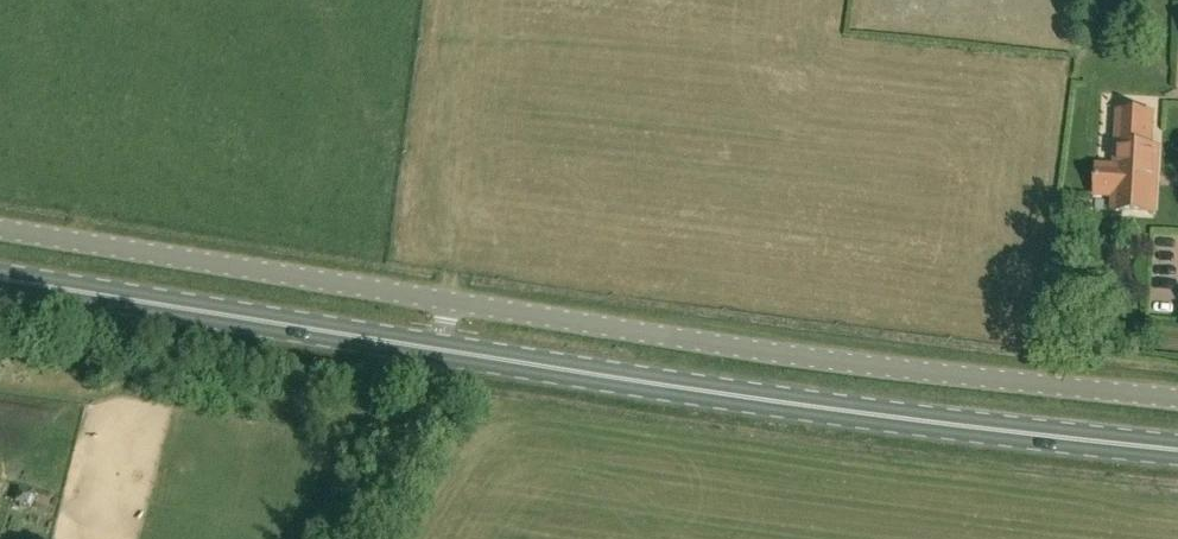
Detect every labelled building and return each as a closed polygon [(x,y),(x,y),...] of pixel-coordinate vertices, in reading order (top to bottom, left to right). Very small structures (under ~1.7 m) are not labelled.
[(1158,150),(1154,149),(1156,115),(1119,113),(1117,147),(1116,169),(1097,168),(1095,196),(1114,197),(1113,213),(1144,214),(1147,173),(1156,173),(1158,150)]
